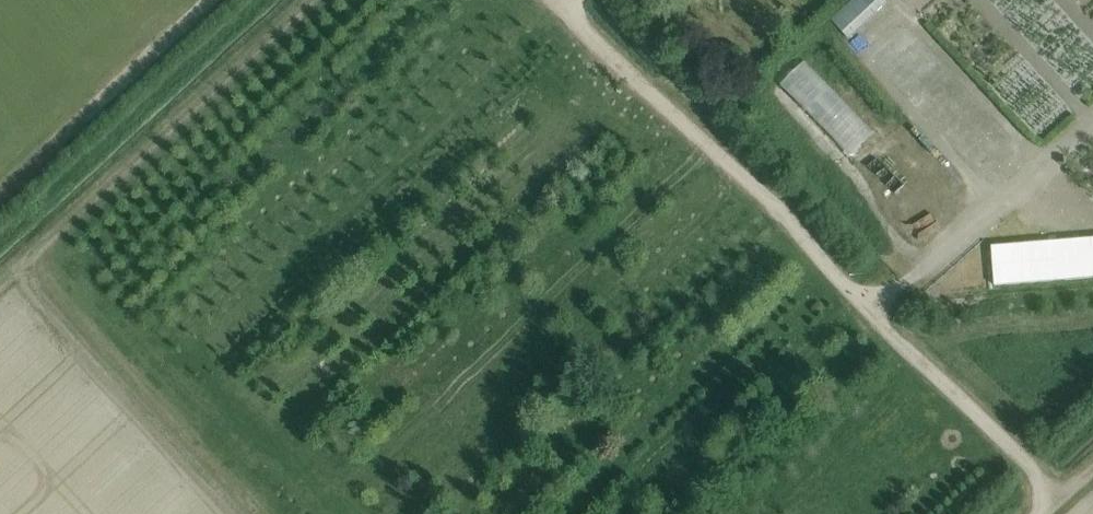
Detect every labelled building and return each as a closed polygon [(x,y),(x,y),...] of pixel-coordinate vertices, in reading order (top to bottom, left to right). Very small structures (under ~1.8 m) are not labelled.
[(845,40),(889,0),(846,0),(826,18),(845,40)]
